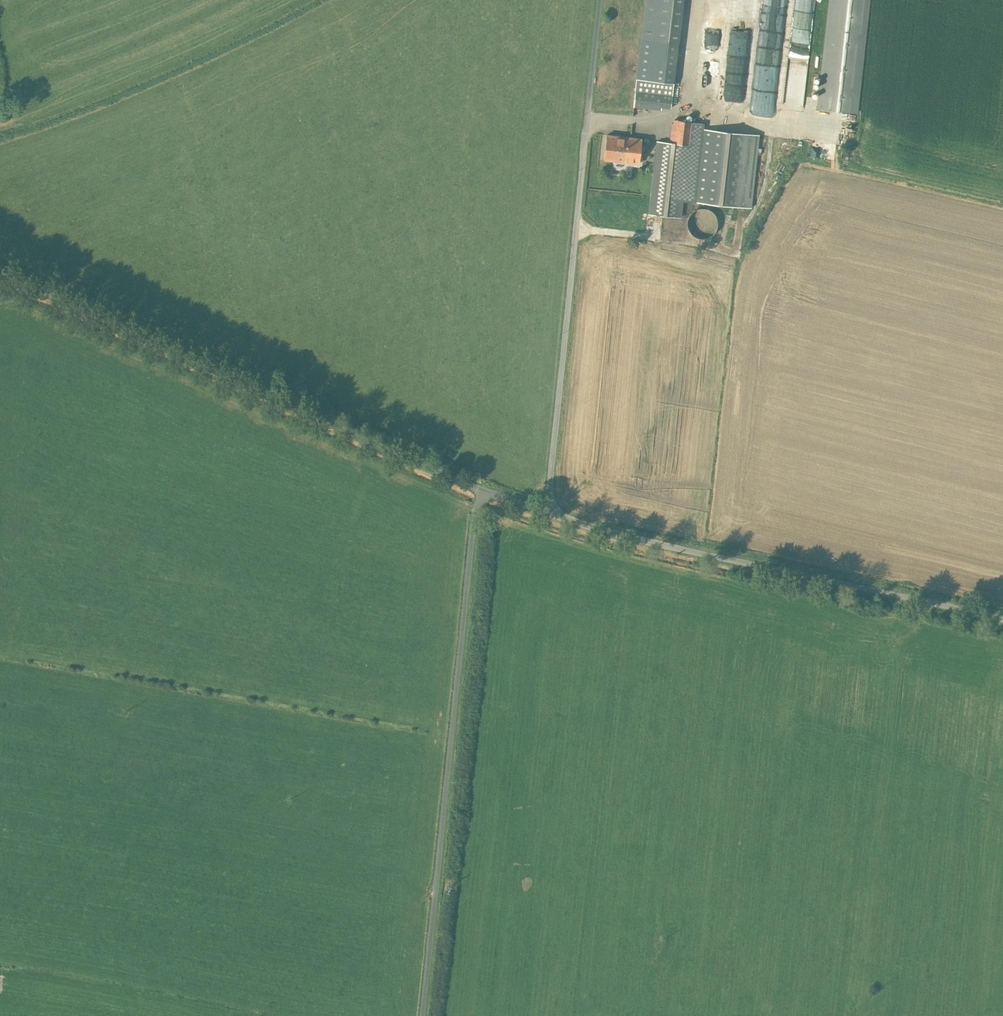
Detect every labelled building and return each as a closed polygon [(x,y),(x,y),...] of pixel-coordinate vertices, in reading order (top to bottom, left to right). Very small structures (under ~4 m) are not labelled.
[(641,39),(678,43),(683,0),(645,0),(641,39)] [(782,104),(804,107),(815,0),(793,0),(782,104)] [(818,108),(856,112),(868,0),(830,0),(818,108)] [(678,43),(641,39),(636,79),(673,83),(678,43)] [(763,62),(728,110),(739,118),(774,70),(763,62)] [(775,78),(746,117),(764,116),(783,92),(775,78)] [(664,88),(636,85),(633,107),(661,110),(661,107),(664,88)] [(673,89),(664,88),(661,107),(671,108),(673,89)] [(681,217),(682,202),(695,201),(750,207),(758,135),(703,129),(702,136),(692,135),(694,122),(674,120),(673,124),(672,123),(670,143),(657,141),(649,213),(681,217)] [(627,137),(607,135),(604,159),(625,162),(639,163),(641,139),(627,137)] [(716,229),(717,223),(716,217),(713,212),(708,209),(702,208),(696,209),(691,213),(688,218),(687,223),(688,229),(691,234),(696,237),(702,239),(708,237),(713,234),(716,229)]
